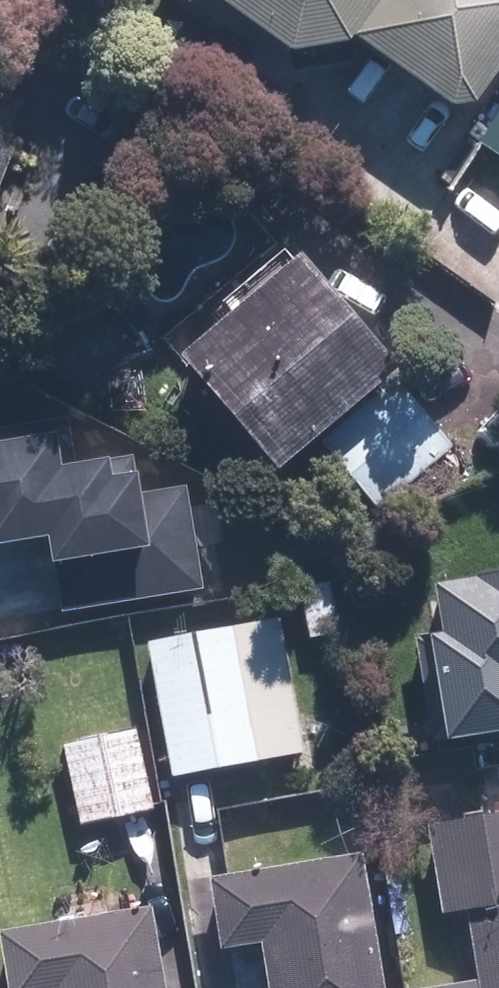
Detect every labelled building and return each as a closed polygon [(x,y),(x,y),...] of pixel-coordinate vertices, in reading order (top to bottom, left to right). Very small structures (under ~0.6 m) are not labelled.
[(498,79),(498,0),(186,0),(223,27),(235,11),(295,53),(352,45),(359,35),(459,106),(481,105),(498,79)] [(478,140),(498,153),(498,108),(478,140)] [(26,131),(0,121),(0,201),(26,131)] [(403,368),(305,254),(186,355),(284,469),(403,368)] [(379,511),(458,447),(400,377),(322,441),(379,511)] [(192,486),(144,493),(138,455),(80,464),(72,415),(0,427),(0,546),(52,538),(63,610),(208,588),(192,486)] [(432,633),(448,739),(498,732),(498,574),(437,584),(444,631),(432,633)] [(336,581),(300,585),(307,637),(342,633),(336,581)] [(282,616),(150,641),(177,776),(308,750),(282,616)] [(138,729),(66,744),(83,826),(155,811),(138,729)] [(484,987),(498,987),(498,811),(430,823),(446,912),(469,908),(484,987)] [(218,874),(230,946),(266,941),(274,987),(387,987),(365,851),(218,874)] [(158,907),(5,928),(14,987),(170,987),(158,907)] [(427,987),(477,987),(476,979),(427,987)]
